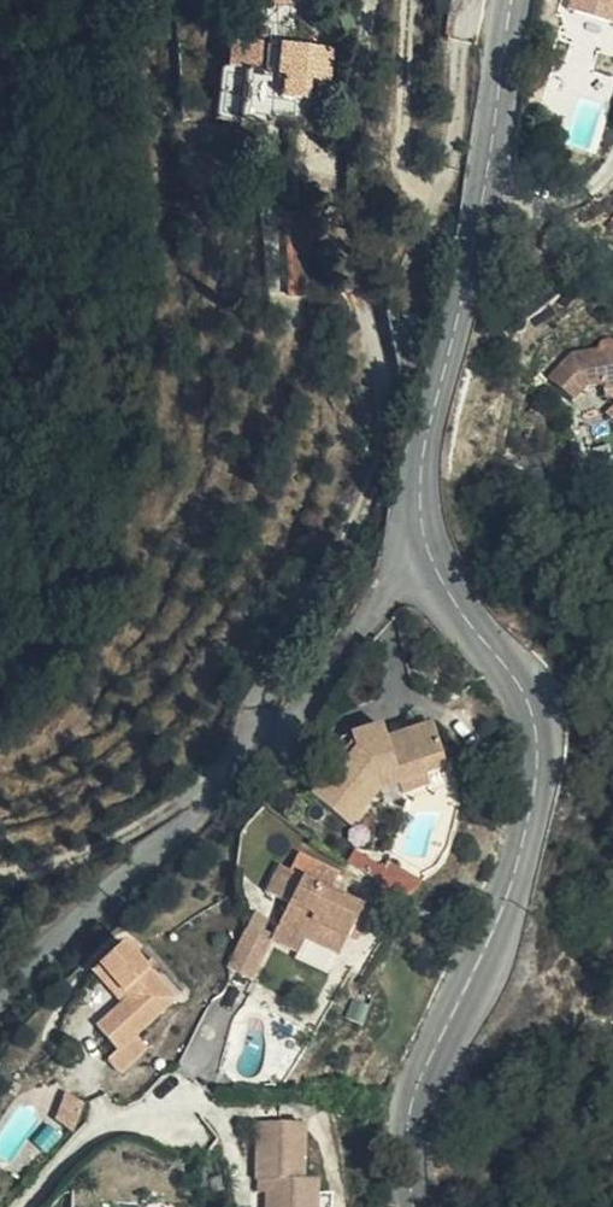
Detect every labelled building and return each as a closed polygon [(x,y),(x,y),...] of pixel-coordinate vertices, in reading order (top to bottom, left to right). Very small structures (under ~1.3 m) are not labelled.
[(569,9),(612,24),(612,0),(572,0),(569,9)] [(268,35),(260,74),(268,76),(277,78),(295,82),(307,84),(311,85),(308,106),(332,110),(335,89),(355,93),(361,64),(326,59),(312,55),(313,49),(311,49),(312,43),(302,41),(268,35)] [(295,82),(277,78),(268,126),(295,130),(295,129),(303,130),(308,106),(311,85),(307,84),(295,82)] [(303,307),(319,307),(323,216),(307,215),(303,307)] [(610,338),(602,338),(597,347),(572,350),(552,374),(577,396),(587,384),(605,381),(605,386),(612,385),(612,341),(610,338)] [(421,763),(440,756),(429,725),(384,741),(379,727),(349,738),(350,746),(352,753),(341,766),(329,782),(324,779),(309,797),(348,828),(379,789),(397,783),(424,775),(421,763)] [(352,753),(350,746),(336,761),(341,766),(352,753)] [(444,768),(440,756),(421,763),(424,775),(444,768)] [(427,786),(424,775),(397,783),(401,795),(427,786)] [(352,854),(345,865),(375,885),(384,873),(352,854)] [(338,957),(346,941),(352,928),(361,910),(328,893),(336,876),(298,858),(290,874),(288,874),(275,900),(287,906),(276,929),(303,941),(338,957)] [(384,873),(375,885),(401,901),(420,884),(389,864),(384,873)] [(275,900),(288,874),(279,869),(266,895),(275,900)] [(250,981),(269,944),(259,939),(268,923),(254,915),(227,968),(250,981)] [(352,928),(346,941),(354,945),(361,933),(352,928)] [(296,955),(303,941),(276,929),(270,941),(296,955)] [(176,996),(152,970),(145,963),(125,941),(101,963),(131,995),(123,1003),(99,1025),(120,1048),(111,1057),(123,1071),(150,1046),(137,1032),(176,996)] [(145,963),(152,970),(159,963),(153,956),(145,963)] [(93,970),(123,1003),(131,995),(101,963),(93,970)] [(219,1087),(233,1089),(232,1075),(223,1073),(219,1087)] [(75,1130),(86,1103),(68,1094),(59,1118),(75,1130)] [(314,1195),(314,1181),(302,1181),(303,1124),(257,1126),(256,1182),(260,1182),(272,1181),(272,1194),(266,1194),(266,1206),(314,1206),(314,1195)] [(272,1181),(260,1182),(260,1194),(266,1194),(272,1194),(272,1181)] [(314,1195),(314,1206),(330,1206),(330,1195),(314,1195)]
